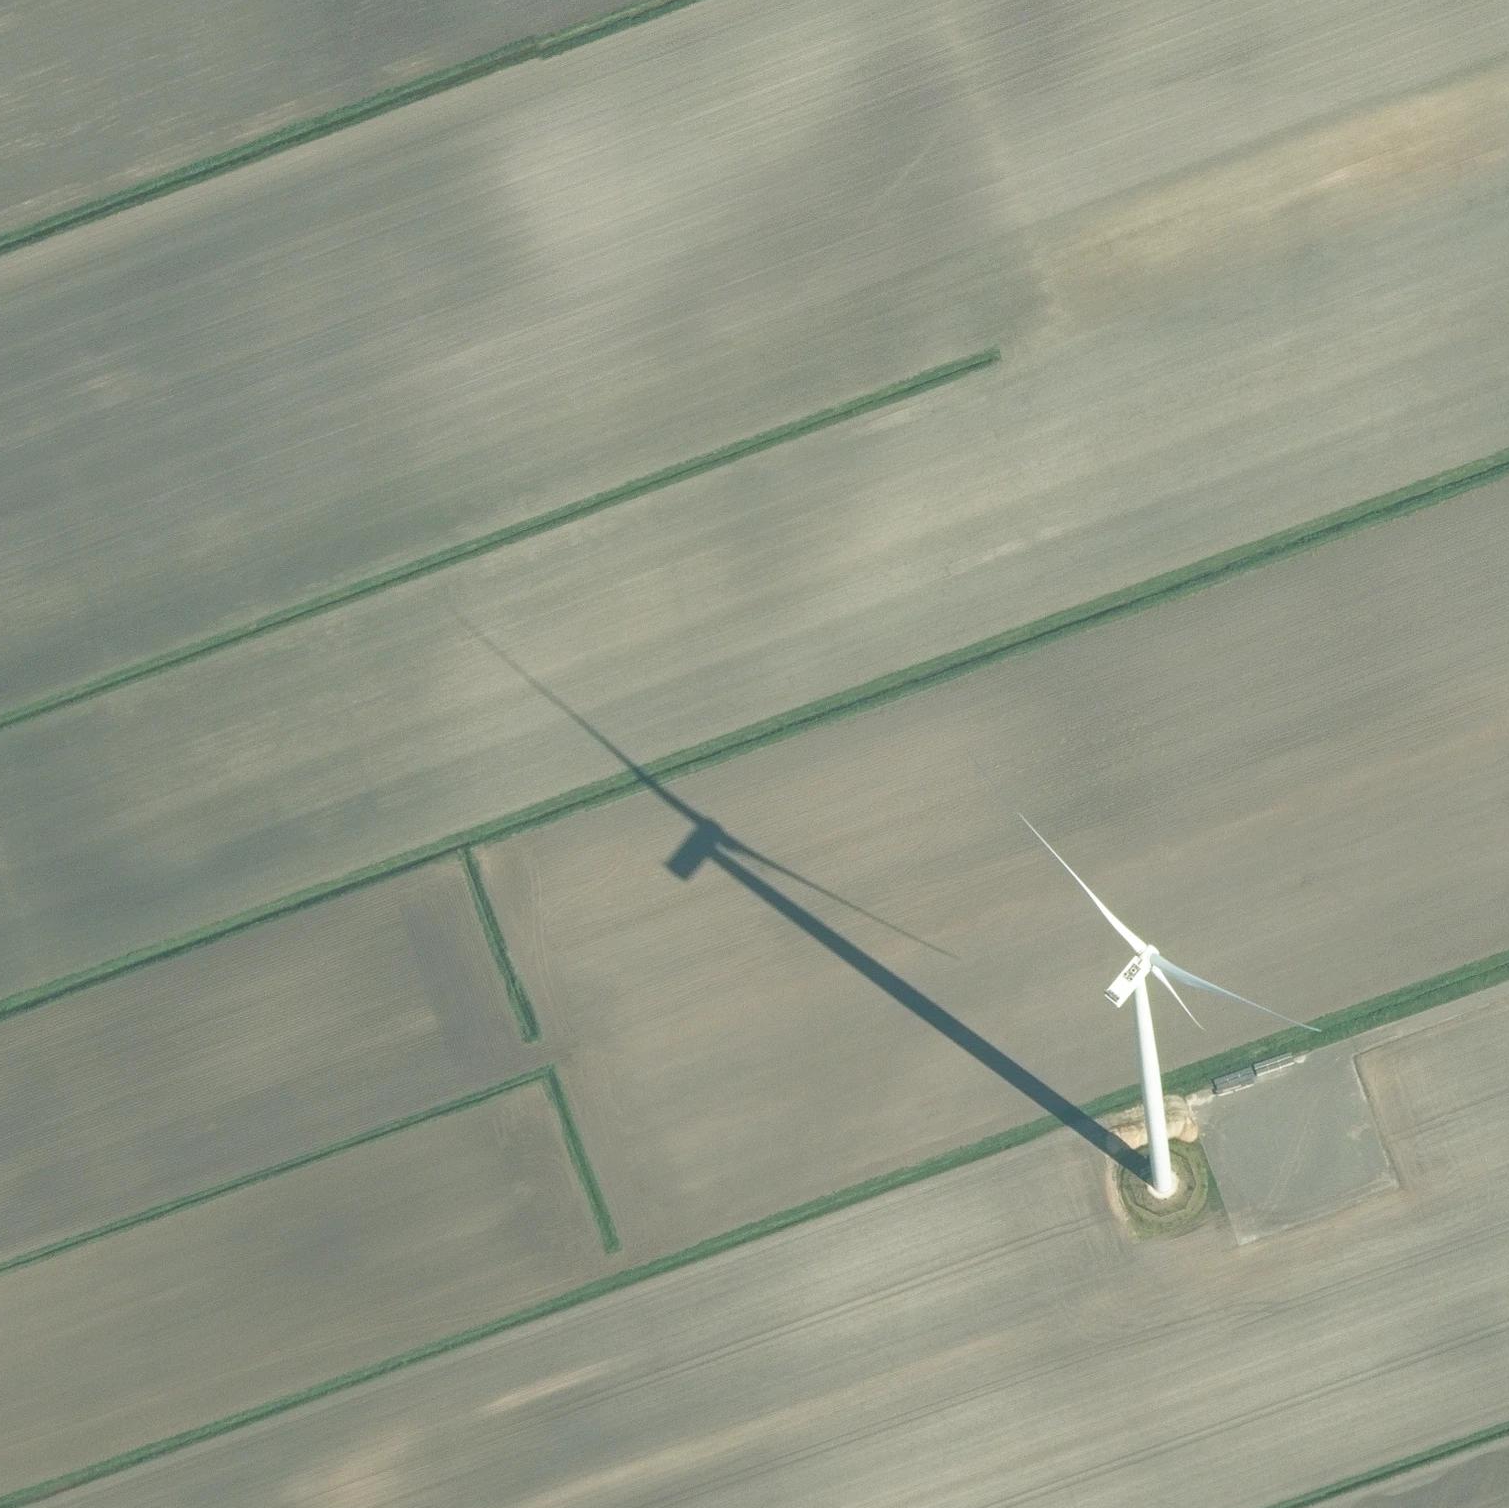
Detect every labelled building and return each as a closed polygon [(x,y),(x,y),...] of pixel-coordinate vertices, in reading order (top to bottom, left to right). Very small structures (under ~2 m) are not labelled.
[(1165,1176),(1163,1176),(1161,1176),(1159,1177),(1158,1178),(1156,1179),(1155,1180),(1154,1182),(1153,1183),(1153,1185),(1153,1187),(1153,1189),(1154,1190),(1155,1192),(1156,1193),(1158,1195),(1159,1195),(1161,1196),(1163,1196),(1165,1196),(1166,1195),(1168,1194),(1170,1193),(1171,1192),(1172,1190),(1172,1189),(1173,1187),(1173,1185),(1172,1183),(1172,1182),(1171,1180),(1170,1179),(1168,1177),(1166,1177),(1165,1176)]
